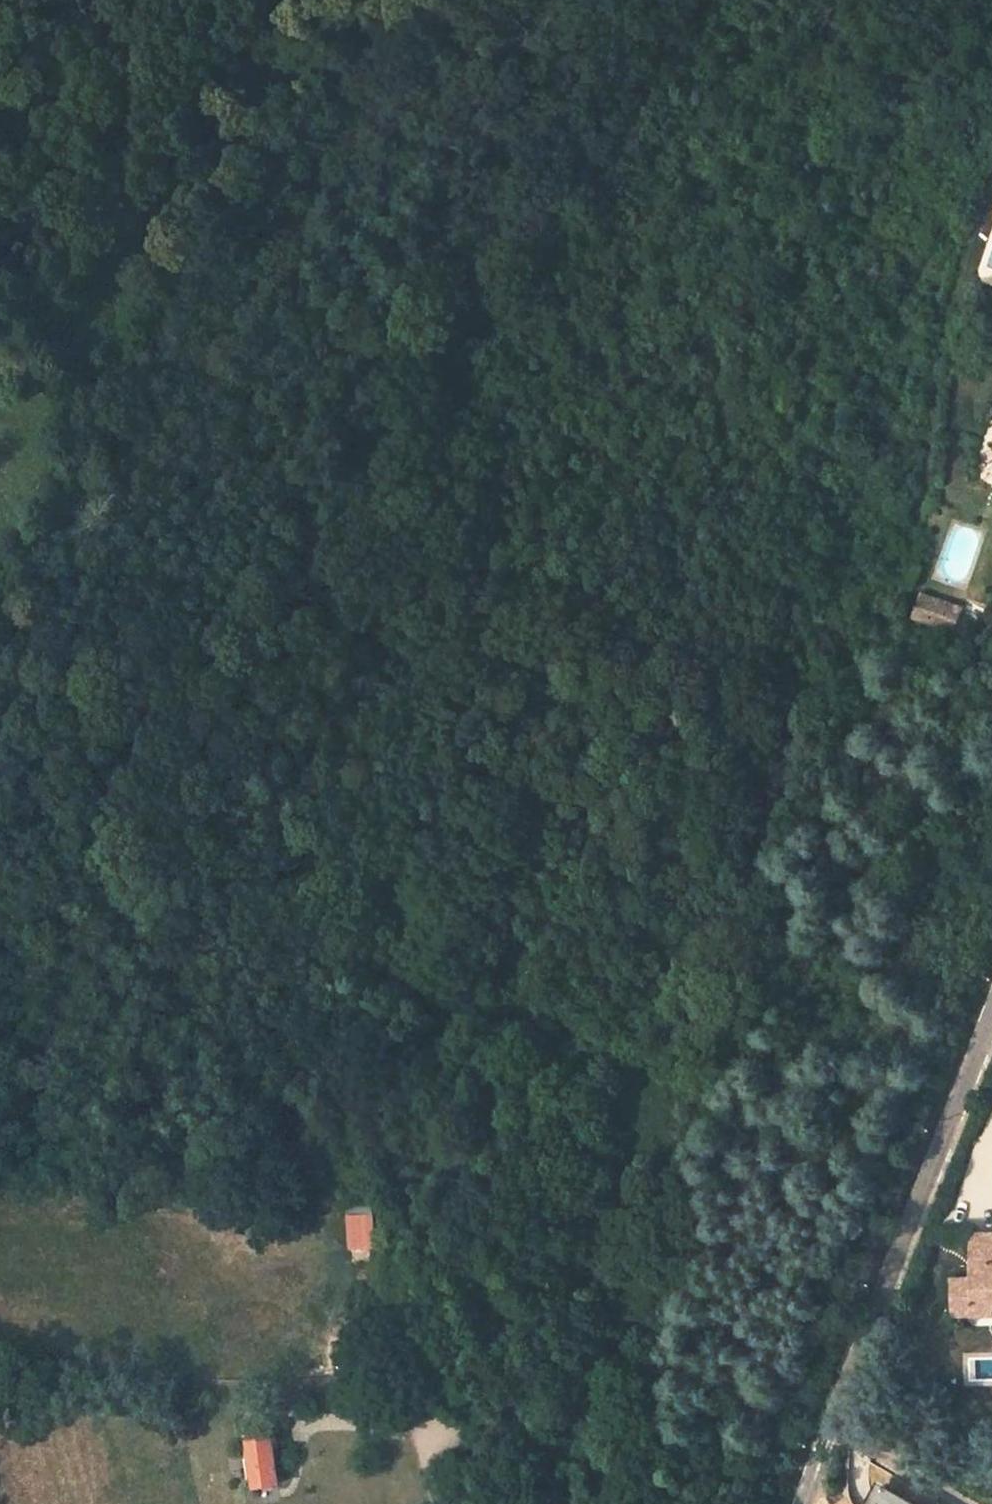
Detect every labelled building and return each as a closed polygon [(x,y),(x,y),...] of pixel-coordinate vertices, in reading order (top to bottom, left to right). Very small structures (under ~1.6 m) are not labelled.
[(916,616),(929,619),(935,600),(922,596),(916,616)] [(941,623),(945,603),(935,600),(929,619),(941,623)] [(372,1205),(347,1206),(350,1250),(375,1248),(372,1205)] [(975,1233),(976,1278),(976,1308),(991,1307),(991,1232),(975,1233)] [(955,1279),(956,1314),(991,1314),(991,1307),(976,1308),(976,1278),(955,1279)] [(267,1415),(246,1416),(248,1440),(270,1436),(267,1415)] [(270,1436),(248,1440),(255,1486),(276,1483),(270,1436)]
